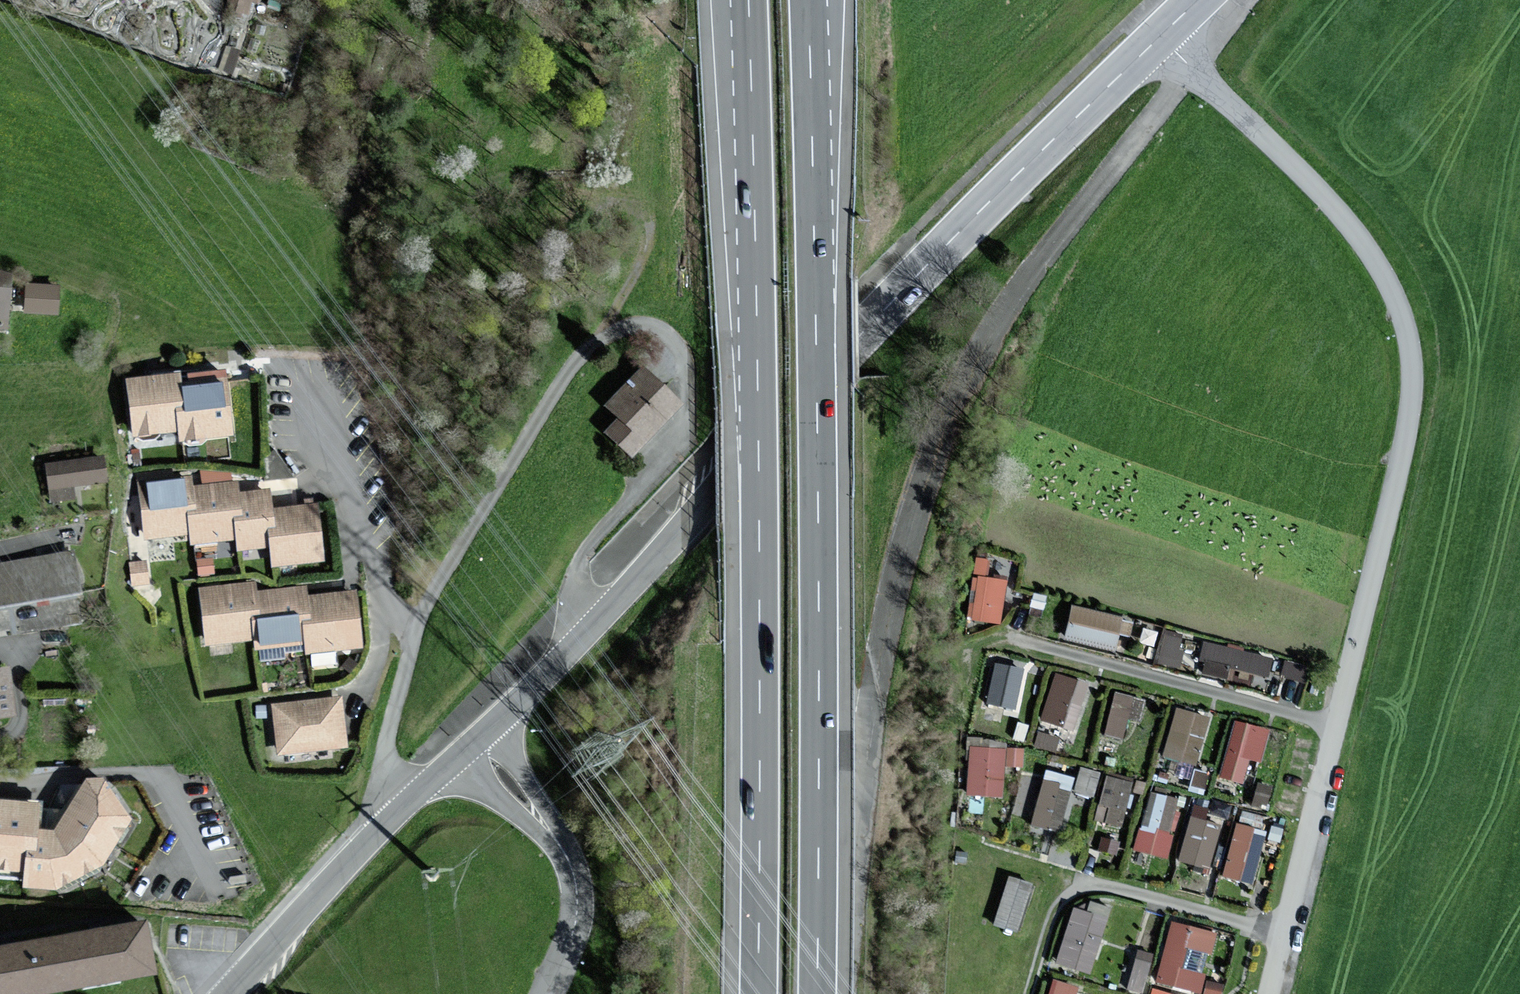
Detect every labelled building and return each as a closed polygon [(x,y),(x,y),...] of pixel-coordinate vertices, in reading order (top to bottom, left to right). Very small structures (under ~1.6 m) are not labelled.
[(251,0),(224,0),(223,2),(247,11),(251,0)] [(10,332),(16,278),(2,277),(1,281),(0,281),(0,331),(10,332)] [(56,285),(27,285),(27,309),(56,310),(56,285)] [(676,405),(640,371),(606,406),(619,418),(605,432),(629,454),(676,405)] [(141,380),(126,382),(132,435),(176,430),(177,441),(227,435),(222,384),(214,385),(203,386),(176,389),(174,376),(154,379),(141,380)] [(107,485),(105,461),(49,466),(52,503),(74,501),(72,489),(107,485)] [(186,511),(192,511),(190,491),(189,479),(179,480),(178,473),(159,475),(138,478),(145,539),(188,534),(186,511)] [(237,495),(236,485),(190,491),(192,511),(186,511),(188,534),(189,542),(235,537),(233,519),(240,518),(237,495)] [(269,511),(267,492),(237,495),(240,518),(233,519),(235,537),(237,550),(268,546),(266,529),(271,529),(269,511)] [(320,560),(314,505),(269,511),(271,529),(266,529),(268,546),(270,566),(320,560)] [(968,552),(964,616),(1000,619),(1005,555),(968,552)] [(69,554),(0,565),(0,601),(75,589),(69,554)] [(250,618),(258,617),(255,596),(254,586),(200,592),(206,642),(253,637),(250,618)] [(306,599),(305,590),(255,596),(258,617),(250,618),(253,637),(254,647),(303,641),(301,621),(309,620),(306,599)] [(359,646),(353,594),(306,599),(309,620),(301,621),(303,641),(304,653),(359,646)] [(1118,618),(1071,608),(1064,638),(1111,649),(1114,632),(1126,634),(1128,625),(1117,622),(1118,618)] [(1154,658),(1177,661),(1180,630),(1158,628),(1154,658)] [(1201,641),(1199,674),(1251,678),(1251,671),(1269,672),(1270,646),(1201,641)] [(985,700),(1016,704),(1022,660),(990,656),(985,700)] [(1053,665),(1038,713),(1073,724),(1089,677),(1053,665)] [(13,714),(6,669),(0,670),(0,716),(13,714)] [(1137,716),(1139,692),(1108,689),(1103,731),(1123,733),(1125,715),(1137,716)] [(344,746),(339,699),(272,706),(277,753),(344,746)] [(1170,703),(1162,753),(1197,759),(1206,708),(1170,703)] [(1216,772),(1242,779),(1249,754),(1260,758),(1269,725),(1231,715),(1216,772)] [(1034,726),(1031,741),(1053,745),(1056,731),(1034,726)] [(963,791),(1000,792),(1001,762),(1020,763),(1021,742),(965,740),(963,791)] [(1090,792),(1097,768),(1078,763),(1071,786),(1090,792)] [(1062,826),(1069,770),(1039,765),(1031,821),(1062,826)] [(1089,817),(1118,826),(1133,777),(1105,768),(1089,817)] [(0,803),(0,865),(23,866),(23,884),(58,888),(99,864),(123,818),(99,781),(85,780),(53,834),(32,831),(35,806),(0,803)] [(1147,786),(1131,846),(1163,854),(1179,795),(1147,786)] [(1186,813),(1176,858),(1209,865),(1218,820),(1186,813)] [(1255,878),(1261,823),(1230,820),(1224,875),(1255,878)] [(1006,871),(990,919),(1016,927),(1032,879),(1006,871)] [(1057,962),(1095,968),(1106,900),(1088,897),(1087,904),(1066,901),(1057,962)] [(1148,993),(1199,993),(1215,924),(1167,913),(1148,993)] [(146,972),(138,927),(49,942),(57,988),(146,972)] [(57,988),(49,942),(0,951),(0,993),(21,993),(57,988)] [(1140,989),(1151,949),(1135,945),(1125,985),(1140,989)] [(1082,981),(1049,972),(1043,993),(1079,993),(1082,981)] [(1222,978),(1202,977),(1201,993),(1221,993),(1222,978)]
